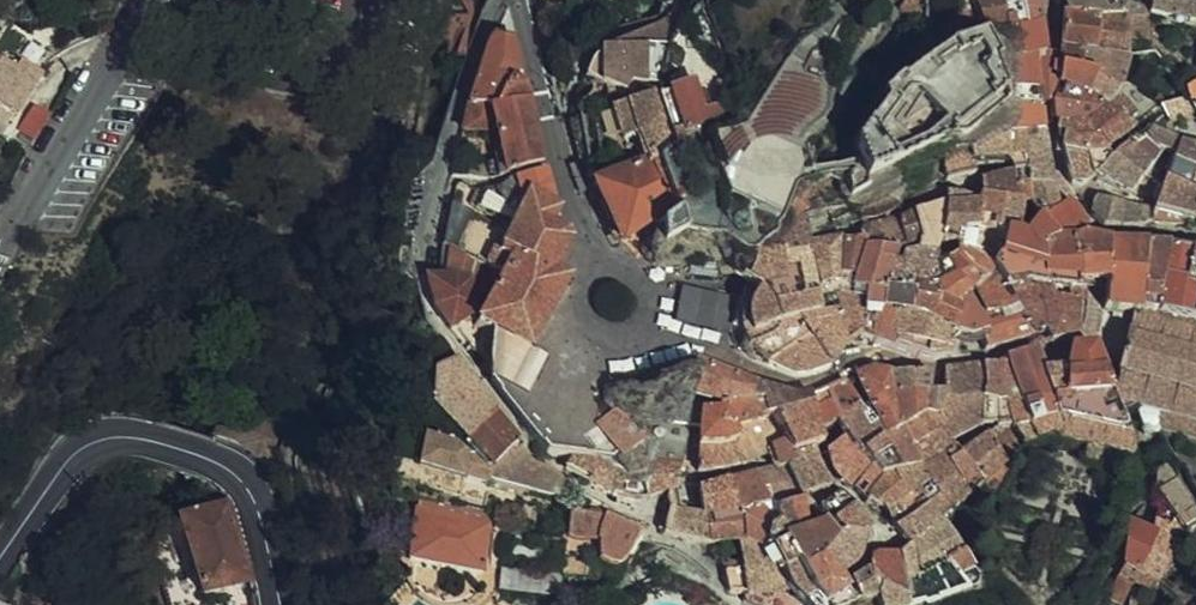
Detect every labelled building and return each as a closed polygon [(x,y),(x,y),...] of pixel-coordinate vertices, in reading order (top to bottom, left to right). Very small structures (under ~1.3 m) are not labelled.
[(585,71),(615,81),(622,71),(628,72),(639,72),(639,33),(648,32),(649,28),(656,19),(664,0),(655,0),(650,6),(640,12),(634,16),(630,18),(625,20),(603,30),(598,33),(595,35),(585,56),(585,71)] [(906,3),(906,7),(905,21),(912,32),(922,48),(933,40),(925,11),(923,0),(905,0),(906,3)] [(925,11),(948,0),(923,0),(925,11)] [(959,17),(1006,9),(1023,7),(1023,0),(951,0),(959,17)] [(1110,4),(1086,0),(1084,34),(1044,30),(1042,45),(1091,47),(1109,47),(1113,38),(1112,30),(1110,4)] [(1047,1),(1046,13),(1044,26),(1044,30),(1084,34),(1086,0),(1083,0),(1047,0),(1047,1)] [(1130,2),(1121,0),(1119,0),(1110,4),(1112,30),(1133,28),(1130,2)] [(1179,0),(1130,0),(1130,2),(1153,5),(1179,9),(1179,0)] [(1191,0),(1179,0),(1179,9),(1191,11),(1191,0)] [(959,17),(964,29),(966,33),(977,51),(1019,44),(1028,41),(1023,7),(1006,9),(959,17)] [(490,38),(472,93),(508,94),(523,58),(517,25),(497,24),(490,38)] [(933,40),(922,48),(902,62),(885,74),(883,73),(876,78),(864,86),(868,89),(860,101),(849,116),(838,132),(842,146),(845,155),(849,169),(859,165),(898,148),(919,137),(943,135),(951,127),(956,124),(968,113),(987,99),(986,96),(984,84),(979,68),(977,60),(979,57),(977,51),(966,33),(964,29),(933,40)] [(553,35),(559,54),(561,53),(575,36),(572,31),(553,35)] [(1019,44),(977,51),(979,57),(977,60),(979,68),(1020,62),(1019,44)] [(6,91),(7,92),(27,57),(15,49),(8,45),(4,52),(0,59),(0,88),(6,91)] [(1091,47),(1042,45),(1040,70),(1100,71),(1109,47),(1091,47)] [(510,94),(530,87),(523,58),(508,94),(510,94)] [(979,68),(984,84),(1023,79),(1020,62),(979,68)] [(1195,65),(1178,68),(1181,82),(1195,78),(1195,72),(1195,65)] [(1100,71),(1040,70),(1038,84),(1035,85),(1036,94),(1037,105),(1044,109),(1049,113),(1041,137),(1047,137),(1072,141),(1080,159),(1096,140),(1092,134),(1118,109),(1109,100),(1117,93),(1098,78),(1100,71)] [(659,125),(708,103),(702,91),(696,94),(690,81),(688,79),(684,78),(681,79),(678,71),(644,86),(659,125)] [(628,72),(622,79),(624,86),(600,94),(607,127),(621,121),(629,139),(659,127),(659,125),(644,86),(640,78),(641,73),(639,72),(628,72)] [(1178,91),(1172,77),(1143,86),(1148,103),(1178,91)] [(984,84),(986,96),(1024,90),(1023,79),(984,84)] [(505,159),(505,163),(547,149),(530,87),(510,94),(508,94),(499,118),(508,151),(509,158),(505,159)] [(956,124),(951,127),(952,137),(953,149),(968,148),(991,148),(991,146),(990,120),(995,120),(1027,117),(1024,90),(986,96),(987,99),(968,113),(956,124)] [(472,93),(466,118),(499,118),(508,94),(472,93)] [(582,96),(556,102),(553,103),(562,139),(565,145),(592,138),(582,96)] [(38,135),(52,111),(36,102),(22,126),(38,135)] [(1133,107),(1125,114),(1146,132),(1138,146),(1147,152),(1138,168),(1145,172),(1152,155),(1156,140),(1159,134),(1159,129),(1153,124),(1133,107)] [(1125,114),(1096,140),(1080,159),(1085,162),(1094,169),(1104,175),(1111,180),(1122,169),(1133,154),(1138,146),(1146,132),(1125,114)] [(990,120),(991,146),(1003,144),(1030,139),(1027,117),(995,120),(990,120)] [(1192,140),(1159,134),(1156,140),(1152,155),(1145,172),(1143,179),(1138,197),(1136,204),(1167,208),(1178,209),(1183,188),(1194,140),(1192,140)] [(953,149),(952,137),(940,140),(926,143),(928,153),(930,162),(931,166),(937,163),(958,158),(957,154),(969,152),(968,148),(953,149)] [(1047,137),(1050,147),(1052,154),(1055,166),(1057,169),(1060,169),(1065,170),(1068,168),(1074,164),(1080,159),(1072,141),(1047,137)] [(1194,140),(1183,188),(1195,198),(1195,141),(1194,140)] [(1133,154),(1122,169),(1127,173),(1133,166),(1138,168),(1147,152),(1138,146),(1133,154)] [(1011,156),(1015,175),(1037,171),(1033,151),(1011,156)] [(975,162),(964,167),(966,182),(1011,191),(1007,176),(1002,157),(997,158),(975,162)] [(594,183),(620,244),(666,210),(646,162),(594,183)] [(850,173),(840,174),(844,189),(846,201),(858,199),(872,195),(878,191),(885,188),(876,168),(850,173)] [(1023,195),(1027,200),(1037,195),(1038,174),(1037,171),(1015,175),(1017,187),(1017,189),(1023,195)] [(547,174),(521,183),(532,197),(559,211),(547,174)] [(931,179),(929,185),(959,201),(964,188),(953,183),(945,180),(931,179)] [(1107,213),(1105,187),(1084,181),(1081,181),(1077,185),(1074,200),(1080,205),(1088,212),(1107,213)] [(964,188),(959,201),(964,201),(990,207),(1007,211),(1010,199),(1011,191),(966,182),(964,188)] [(487,268),(497,273),(506,277),(479,330),(531,357),(573,278),(559,271),(577,237),(555,227),(563,212),(559,211),(532,197),(521,183),(512,186),(528,204),(518,226),(515,232),(510,230),(507,235),(503,233),(487,268)] [(929,185),(924,186),(924,224),(927,223),(942,227),(942,240),(967,247),(978,259),(991,235),(990,207),(964,201),(959,201),(929,185)] [(483,194),(479,193),(473,211),(478,213),(478,214),(518,226),(528,204),(512,186),(483,194)] [(924,224),(924,186),(901,195),(901,200),(901,203),(905,219),(905,223),(906,226),(916,225),(919,224),(924,224)] [(1119,191),(1105,187),(1107,213),(1128,213),(1136,210),(1136,204),(1138,197),(1121,192),(1119,191)] [(1007,211),(990,207),(991,235),(978,259),(980,261),(990,280),(1037,271),(1032,231),(1045,229),(1042,205),(1060,196),(1048,190),(1037,195),(1027,200),(1017,218),(1015,220),(1005,219),(1007,211)] [(1042,205),(1045,229),(1060,227),(1067,225),(1069,223),(1067,213),(1065,207),(1060,196),(1042,205)] [(747,229),(739,235),(740,241),(786,236),(787,224),(789,213),(789,212),(788,207),(786,201),(759,211),(754,220),(747,229)] [(847,212),(849,220),(887,232),(889,230),(895,229),(886,201),(872,203),(846,209),(847,212)] [(1167,208),(1136,204),(1136,210),(1137,214),(1155,214),(1168,214),(1167,208)] [(487,268),(503,233),(503,227),(471,217),(459,254),(487,268)] [(827,221),(829,272),(844,275),(845,255),(848,223),(849,220),(827,221)] [(845,255),(844,275),(842,292),(858,291),(869,295),(884,243),(887,232),(849,220),(848,223),(845,255)] [(788,244),(789,250),(791,259),(794,278),(829,272),(827,221),(794,226),(791,242),(788,244)] [(1045,229),(1050,270),(1074,268),(1073,258),(1072,247),(1062,248),(1060,227),(1045,229)] [(1081,238),(1087,247),(1091,247),(1092,229),(1087,228),(1083,229),(1081,232),(1080,235),(1081,238)] [(1032,231),(1037,271),(1041,270),(1050,270),(1045,229),(1032,231)] [(1092,229),(1091,247),(1128,255),(1131,230),(1111,230),(1092,229)] [(1128,255),(1127,273),(1124,300),(1141,304),(1153,231),(1131,230),(1128,255)] [(1176,235),(1153,231),(1141,304),(1158,308),(1176,235)] [(739,235),(719,243),(736,246),(737,246),(742,250),(747,254),(750,254),(789,250),(788,244),(786,236),(740,241),(739,235)] [(1176,235),(1158,308),(1195,317),(1195,239),(1189,237),(1176,235)] [(898,303),(924,270),(923,252),(921,244),(919,238),(915,237),(910,236),(899,236),(893,243),(890,245),(884,243),(869,295),(898,303)] [(942,240),(932,246),(934,249),(941,259),(937,261),(940,267),(945,266),(953,277),(960,280),(978,259),(967,247),(942,240)] [(1091,247),(1090,267),(1127,273),(1128,255),(1091,247)] [(453,334),(456,337),(477,317),(477,288),(488,293),(497,273),(487,268),(459,254),(445,250),(441,283),(430,285),(437,315),(443,322),(453,334)] [(750,254),(747,254),(742,258),(734,263),(732,265),(730,272),(724,290),(720,304),(717,312),(723,322),(729,333),(736,329),(754,320),(753,311),(774,301),(799,299),(794,278),(791,259),(789,250),(750,254)] [(978,259),(960,280),(967,297),(966,303),(965,308),(965,312),(979,299),(994,286),(990,280),(980,261),(978,259)] [(1127,273),(1090,267),(1089,276),(1088,295),(1116,298),(1124,300),(1127,273)] [(1037,271),(990,280),(994,286),(1015,324),(1018,322),(1029,317),(1036,329),(1060,320),(1067,311),(1069,293),(1071,275),(1074,268),(1050,270),(1041,270),(1037,271)] [(900,304),(937,321),(941,319),(948,314),(951,311),(953,309),(955,305),(955,303),(951,293),(947,286),(942,279),(938,275),(930,272),(924,270),(898,303),(900,304)] [(711,284),(671,272),(662,302),(702,314),(711,284)] [(736,329),(729,333),(734,338),(749,350),(771,362),(784,362),(788,361),(813,353),(828,332),(843,322),(857,328),(880,337),(901,344),(915,345),(919,346),(929,344),(937,321),(900,304),(898,303),(869,295),(858,291),(842,292),(844,275),(829,272),(794,278),(799,299),(774,301),(753,311),(754,320),(736,329)] [(994,286),(979,299),(988,331),(1015,324),(994,286)] [(1104,354),(1102,362),(1101,364),(1113,368),(1161,382),(1162,406),(1186,412),(1195,415),(1195,317),(1158,308),(1141,304),(1124,300),(1116,298),(1116,301),(1109,328),(1104,354)] [(979,299),(965,312),(961,315),(955,321),(953,323),(951,325),(951,331),(962,323),(968,336),(988,331),(979,299)] [(1055,349),(1056,356),(1084,350),(1075,332),(1055,334),(1055,349)] [(995,353),(1002,370),(1030,364),(1029,358),(1020,333),(991,342),(992,344),(993,348),(995,353)] [(971,370),(972,375),(977,372),(984,365),(983,362),(982,356),(980,352),(979,349),(978,347),(969,348),(971,370)] [(958,351),(959,372),(971,370),(969,348),(958,351)] [(1043,381),(1091,371),(1092,365),(1084,350),(1056,356),(1043,381)] [(930,357),(930,378),(959,372),(958,351),(930,357)] [(483,399),(454,361),(454,352),(449,363),(440,367),(439,368),(433,372),(430,406),(455,430),(496,467),(515,446),(517,442),(483,399)] [(755,378),(691,354),(680,377),(721,381),(755,381),(755,378)] [(1029,358),(1030,364),(1035,379),(1043,381),(1056,356),(1029,358)] [(840,365),(854,394),(858,401),(861,405),(875,398),(875,378),(875,358),(862,357),(859,357),(855,357),(852,357),(845,360),(841,362),(838,363),(840,365)] [(898,360),(875,358),(875,378),(912,380),(914,360),(898,360)] [(1030,364),(1002,370),(1012,413),(1021,409),(1026,408),(1037,407),(1040,407),(1035,379),(1030,364)] [(1113,368),(1101,364),(1103,370),(1106,377),(1112,384),(1114,389),(1116,395),(1141,401),(1162,406),(1161,382),(1113,368)] [(930,378),(930,386),(971,387),(972,375),(971,370),(959,372),(930,378)] [(985,410),(986,413),(1012,416),(1012,413),(1002,370),(990,372),(986,373),(984,379),(982,385),(984,399),(985,410)] [(1079,411),(1112,414),(1105,399),(1091,371),(1043,381),(1035,379),(1040,407),(1052,408),(1079,411)] [(841,377),(820,385),(834,415),(849,400),(853,396),(841,377)] [(769,383),(755,378),(755,381),(721,381),(722,392),(704,394),(691,398),(686,417),(693,419),(697,419),(723,416),(723,409),(739,406),(769,402),(769,383)] [(875,398),(861,405),(877,422),(910,402),(912,380),(875,378),(875,398)] [(793,392),(769,383),(769,402),(770,412),(811,404),(807,391),(801,392),(793,392)] [(820,385),(807,391),(811,404),(818,422),(834,415),(820,385)] [(922,402),(925,407),(929,412),(937,426),(948,420),(970,408),(971,387),(930,386),(924,386),(922,402)] [(693,390),(677,390),(668,411),(686,417),(691,398),(704,394),(698,392),(693,390)] [(858,409),(838,427),(857,449),(871,463),(892,457),(881,432),(877,422),(861,405),(858,401),(854,394),(853,396),(849,400),(858,409)] [(834,415),(830,419),(838,427),(858,409),(849,400),(834,415)] [(1186,412),(1162,406),(1141,401),(1140,413),(1183,424),(1186,412)] [(770,412),(769,402),(739,406),(740,432),(742,456),(753,454),(769,447),(770,412)] [(877,422),(881,432),(898,424),(918,411),(925,407),(922,402),(910,402),(877,422)] [(811,404),(770,412),(769,447),(790,441),(791,446),(802,443),(812,440),(820,429),(818,422),(811,404)] [(740,432),(739,406),(723,409),(723,416),(724,427),(726,461),(742,456),(740,432)] [(898,424),(909,451),(915,461),(924,477),(934,491),(936,492),(959,471),(990,445),(1015,428),(1012,416),(986,413),(977,419),(946,442),(936,449),(931,438),(940,433),(937,426),(929,412),(925,407),(918,411),(898,424)] [(1069,445),(1123,454),(1117,439),(1116,425),(1115,419),(1112,414),(1079,411),(1052,408),(1040,407),(1037,407),(1026,408),(1021,409),(1012,413),(1012,416),(1015,428),(1019,427),(1037,425),(1071,431),(1069,445)] [(643,468),(645,492),(653,489),(666,484),(671,482),(675,481),(677,468),(678,456),(681,438),(684,427),(685,422),(686,417),(668,411),(662,417),(651,431),(645,458),(642,459),(643,468)] [(618,413),(599,427),(625,460),(645,444),(618,413)] [(724,427),(723,416),(697,419),(697,453),(712,453),(714,464),(715,464),(726,461),(724,427)] [(838,427),(830,419),(820,429),(812,440),(816,458),(831,472),(843,457),(849,462),(857,449),(838,427)] [(881,432),(892,457),(909,451),(898,424),(881,432)] [(946,442),(940,433),(931,438),(936,449),(946,442)] [(449,448),(451,443),(426,439),(421,468),(438,471),(445,448),(449,448)] [(537,466),(515,446),(496,467),(495,470),(484,468),(485,462),(472,459),(473,453),(461,451),(461,445),(451,443),(449,448),(445,448),(438,471),(466,479),(467,472),(503,480),(504,470),(532,477),(531,487),(531,492),(560,495),(563,479),(564,476),(552,467),(537,466)] [(791,446),(774,450),(786,485),(816,474),(802,443),(791,446)] [(990,445),(959,471),(978,482),(997,452),(990,445)] [(770,451),(769,447),(753,454),(753,455),(770,451)] [(843,472),(839,476),(847,485),(855,479),(868,467),(871,463),(857,449),(849,462),(843,472)] [(743,458),(751,493),(763,493),(786,485),(774,450),(770,451),(753,455),(743,458)] [(855,479),(847,485),(850,490),(870,495),(881,487),(915,461),(909,451),(892,457),(871,463),(868,467),(855,479)] [(564,455),(548,452),(561,460),(579,471),(582,473),(588,460),(581,458),(564,455)] [(588,460),(582,473),(589,476),(603,483),(616,489),(620,463),(591,454),(588,460)] [(843,457),(831,472),(839,476),(843,472),(849,462),(843,457)] [(730,461),(738,495),(751,493),(743,458),(730,461)] [(730,461),(715,464),(722,484),(725,496),(738,495),(730,461)] [(875,505),(880,515),(897,501),(924,477),(915,461),(881,487),(870,495),(875,505)] [(620,463),(616,489),(634,492),(638,493),(645,492),(643,468),(629,465),(620,463)] [(722,484),(715,464),(684,474),(686,498),(664,496),(658,495),(653,494),(648,520),(684,529),(693,531),(723,524),(728,557),(766,552),(751,527),(750,520),(759,518),(769,503),(766,503),(763,493),(751,493),(738,495),(725,496),(722,484)] [(503,480),(531,487),(532,477),(504,470),(503,480)] [(1195,529),(1195,515),(1169,473),(1160,477),(1160,498),(1167,508),(1184,536),(1195,529)] [(880,515),(893,531),(920,500),(927,497),(934,491),(924,477),(897,501),(880,515)] [(823,479),(805,495),(817,512),(840,492),(823,479)] [(766,503),(769,503),(788,500),(786,485),(763,493),(766,503)] [(634,492),(616,489),(616,493),(624,495),(633,497),(634,492)] [(213,491),(212,492),(169,505),(193,582),(235,570),(213,491)] [(817,512),(825,523),(857,516),(840,492),(817,512)] [(751,527),(766,552),(768,556),(794,541),(791,516),(788,500),(769,503),(759,518),(750,520),(751,527)] [(897,542),(903,568),(917,557),(928,550),(946,537),(924,506),(920,500),(893,531),(897,542)] [(1122,585),(1136,591),(1156,600),(1159,594),(1174,568),(1184,551),(1179,549),(1183,539),(1184,536),(1167,508),(1159,540),(1139,583),(1125,578),(1122,585)] [(418,523),(426,525),(428,513),(421,512),(418,523)] [(426,525),(420,574),(493,586),(500,541),(507,542),(507,541),(508,528),(428,513),(426,525)] [(768,556),(769,562),(778,575),(788,590),(795,584),(783,565),(809,547),(815,536),(820,527),(810,513),(802,514),(791,516),(794,541),(768,556)] [(646,580),(649,580),(658,559),(663,547),(634,529),(627,531),(626,527),(616,526),(589,523),(586,550),(619,553),(614,565),(616,572),(621,578),(631,583),(638,583),(646,580)] [(1195,543),(1195,529),(1184,536),(1183,539),(1190,546),(1192,547),(1195,543)] [(884,543),(891,573),(903,568),(897,542),(893,531),(888,540),(884,543)] [(1129,570),(1125,578),(1139,583),(1159,540),(1144,534),(1133,531),(1129,570)] [(928,550),(942,567),(960,558),(946,537),(928,550)] [(871,583),(891,573),(884,543),(869,547),(853,550),(849,561),(871,583)] [(783,565),(795,584),(807,594),(810,592),(816,601),(822,599),(833,594),(820,569),(809,547),(783,565)] [(917,557),(934,584),(951,577),(942,567),(928,550),(917,557)] [(766,552),(728,557),(730,567),(769,562),(768,556),(766,552)] [(730,567),(728,557),(711,554),(714,578),(733,579),(730,567)] [(868,604),(897,596),(891,573),(871,583),(849,561),(830,573),(838,592),(843,591),(860,589),(862,604),(868,604)] [(769,562),(730,567),(733,579),(754,582),(778,575),(769,562)] [(733,579),(714,578),(724,584),(728,587),(733,585),(736,582),(741,584),(744,584),(754,582),(733,579)] [(1136,591),(1122,585),(1114,603),(1118,604),(1129,604),(1136,591)] [(860,589),(829,598),(830,602),(830,604),(862,604),(860,589)] [(793,595),(791,604),(802,604),(793,595)]
